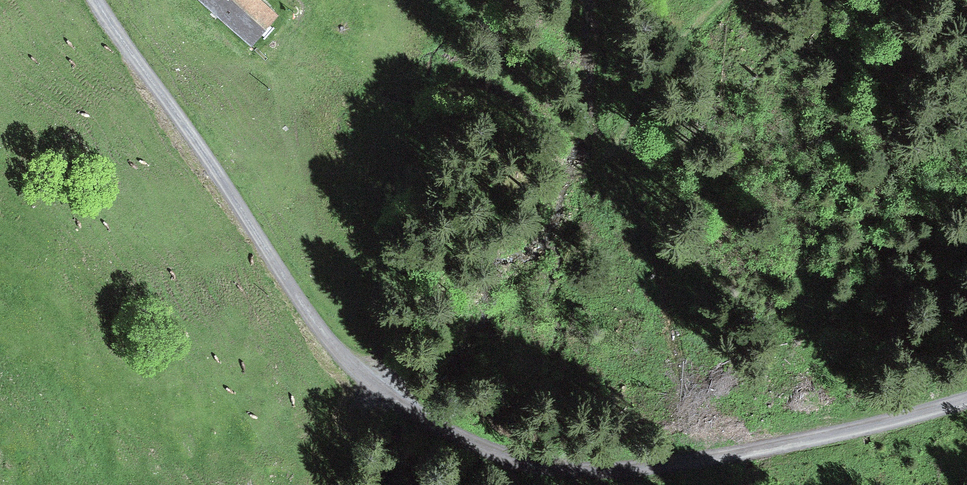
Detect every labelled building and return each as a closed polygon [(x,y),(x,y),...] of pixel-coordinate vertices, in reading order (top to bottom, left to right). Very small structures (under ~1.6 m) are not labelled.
[(254,50),(282,17),(263,0),(200,0),(198,2),(254,50)]
